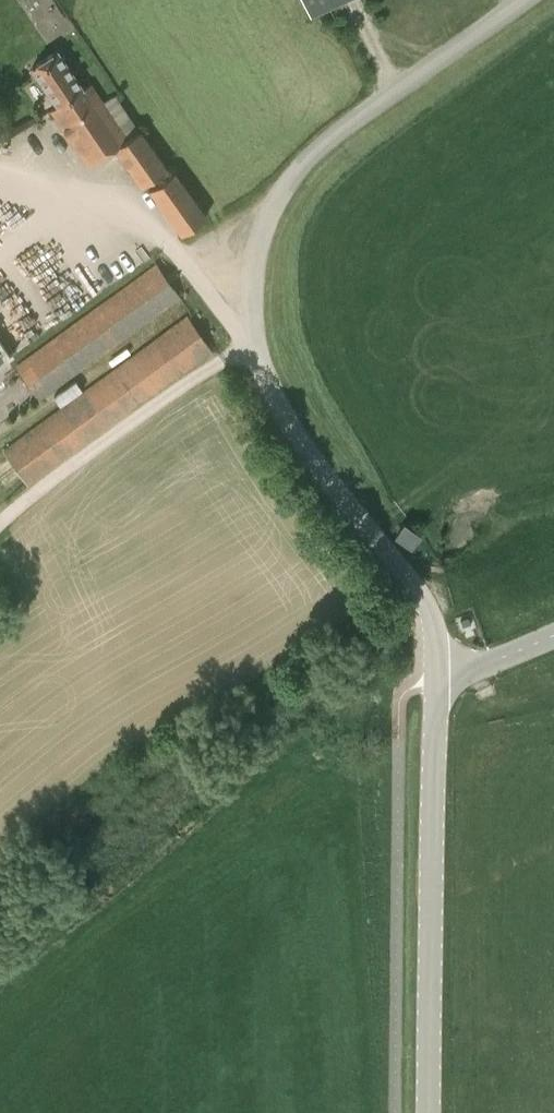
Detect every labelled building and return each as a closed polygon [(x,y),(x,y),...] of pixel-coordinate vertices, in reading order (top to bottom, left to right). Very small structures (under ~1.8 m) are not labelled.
[(349,0),(301,0),(310,18),(349,0)] [(81,90),(69,70),(57,51),(33,68),(46,86),(58,104),(49,110),(87,165),(114,149),(141,186),(167,167),(140,129),(128,138),(90,84),(81,90)] [(175,171),(148,190),(180,235),(206,215),(175,171)] [(180,296),(156,263),(14,366),(39,400),(180,296)] [(213,351),(187,315),(145,346),(6,449),(13,458),(17,465),(22,471),(31,484),(213,351)] [(404,522),(395,535),(411,547),(420,534),(404,522)]
